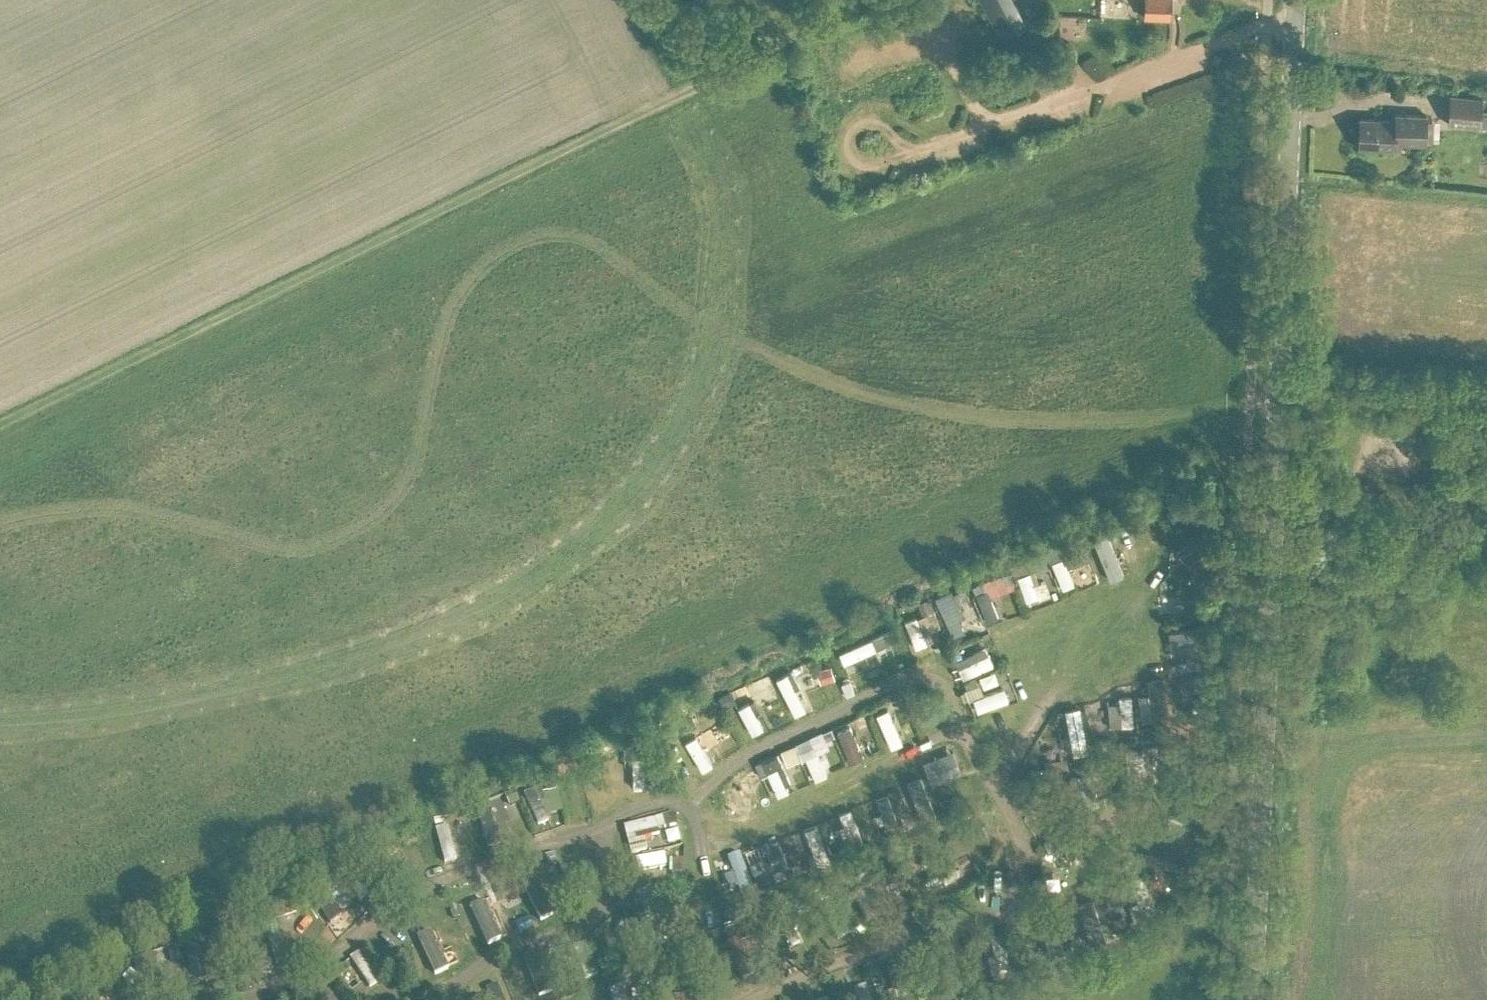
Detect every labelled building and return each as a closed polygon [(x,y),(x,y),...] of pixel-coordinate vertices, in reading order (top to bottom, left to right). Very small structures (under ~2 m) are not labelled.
[(1026,24),(1014,0),(980,0),(1000,38),(1026,24)] [(1145,16),(1171,17),(1172,0),(1145,0),(1145,16)] [(1448,124),(1480,126),(1486,127),(1486,113),(1481,112),(1481,109),(1482,95),(1450,93),(1448,124)] [(1361,116),(1359,145),(1396,146),(1397,140),(1427,141),(1428,113),(1396,111),(1396,118),(1361,116)] [(1081,557),(1090,553),(1086,542),(1053,555),(1064,583),(1087,573),(1081,557)] [(1042,564),(1020,570),(1029,600),(1051,594),(1042,564)] [(996,595),(1010,590),(1005,576),(979,584),(980,587),(992,583),(996,595)] [(938,592),(952,632),(970,625),(962,604),(972,600),(966,582),(938,592)] [(988,617),(1000,613),(991,585),(978,589),(988,617)] [(909,613),(910,633),(936,631),(935,618),(937,618),(935,594),(922,595),(923,612),(909,613)] [(855,726),(842,730),(851,759),(863,756),(855,726)] [(829,770),(822,745),(831,743),(827,728),(803,735),(814,775),(829,770)]
